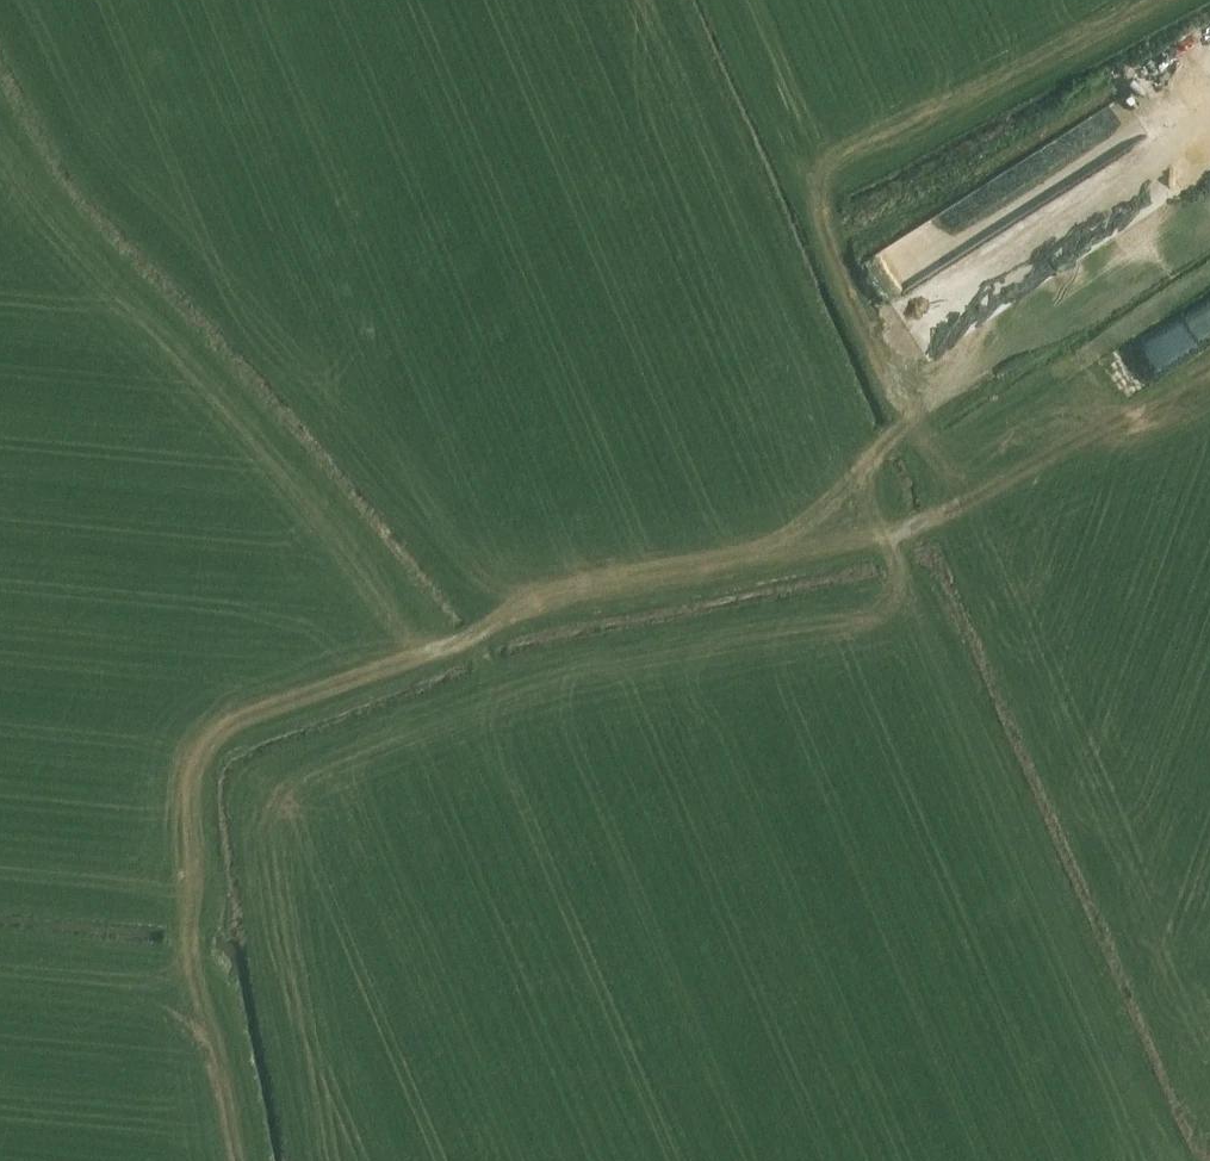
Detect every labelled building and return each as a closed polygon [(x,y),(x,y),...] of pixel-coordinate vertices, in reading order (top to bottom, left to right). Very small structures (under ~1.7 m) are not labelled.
[(911,231),(868,256),(893,299),(936,273),(911,231)]
